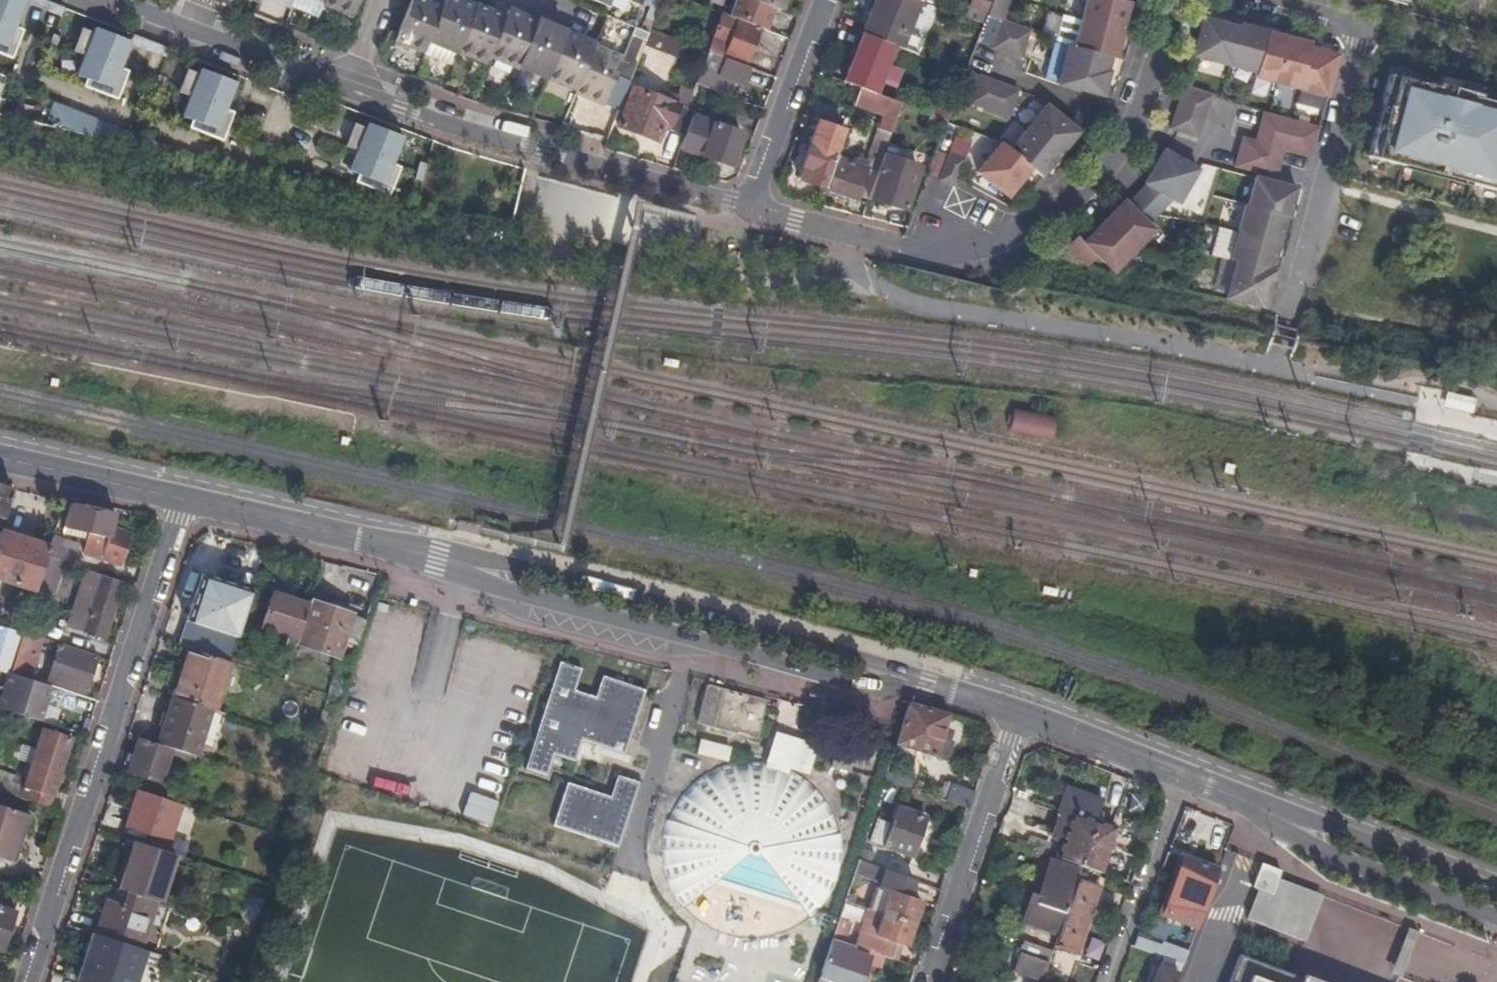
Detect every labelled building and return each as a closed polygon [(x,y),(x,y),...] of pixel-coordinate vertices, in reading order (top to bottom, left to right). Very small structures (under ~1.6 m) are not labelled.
[(10,46),(21,19),(13,16),(19,0),(0,0),(0,42),(10,46)] [(324,1),(322,5),(351,16),(358,0),(324,0),(324,1)] [(441,10),(418,0),(411,0),(396,39),(425,50),(429,39),(441,10)] [(443,5),(431,0),(418,0),(441,10),(443,5)] [(449,0),(445,0),(443,5),(441,10),(429,39),(457,51),(473,12),(474,10),(449,0)] [(474,10),(475,6),(476,5),(463,0),(449,0),(474,10)] [(650,30),(657,33),(670,0),(661,0),(650,30)] [(767,32),(775,10),(780,12),(785,0),(736,0),(730,18),(763,31),(767,32)] [(916,54),(922,40),(906,34),(919,1),(917,0),(875,0),(862,34),(863,34),(893,46),(916,54)] [(990,0),(972,0),(966,17),(981,23),(990,0)] [(1106,71),(1094,68),(1098,54),(1109,57),(1115,59),(1129,2),(1122,0),(1086,0),(1074,47),(1067,45),(1057,85),(1103,96),(1109,72),(1106,71)] [(475,6),(474,10),(473,12),(503,24),(505,19),(475,6)] [(503,24),(473,12),(457,51),(457,52),(486,64),(489,57),(503,24)] [(508,12),(506,17),(534,28),(535,26),(536,23),(508,12)] [(715,56),(744,67),(753,45),(757,47),(763,31),(730,18),(723,15),(713,40),(720,42),(715,56)] [(79,17),(71,38),(83,43),(75,63),(84,66),(81,74),(116,88),(126,60),(119,58),(129,30),(92,16),(89,21),(79,17)] [(53,17),(48,36),(57,39),(61,19),(53,17)] [(506,17),(505,19),(503,24),(489,57),(518,69),(518,67),(534,28),(506,17)] [(1326,96),(1337,55),(1309,48),(1310,44),(1239,24),(1238,27),(1203,19),(1193,57),(1255,73),(1255,77),(1326,96)] [(1029,31),(1002,21),(992,48),(1019,58),(1029,31)] [(537,22),(536,23),(535,26),(562,38),(564,33),(537,22)] [(534,28),(518,67),(546,78),(562,38),(535,26),(534,28)] [(593,44),(564,33),(562,38),(591,49),(592,47),(593,44)] [(863,34),(845,82),(859,87),(875,93),(893,46),(863,34)] [(617,68),(632,75),(633,72),(646,41),(631,35),(621,59),(592,47),(591,49),(574,90),(573,93),(602,104),(614,75),(617,68)] [(658,45),(656,50),(702,68),(708,53),(662,35),(658,45)] [(546,78),(574,90),(591,49),(562,38),(546,78)] [(646,41),(633,72),(646,77),(656,50),(658,45),(646,40),(646,41)] [(746,87),(752,70),(744,67),(715,56),(708,53),(702,68),(695,86),(704,89),(728,98),(733,82),(746,87)] [(1094,68),(1106,71),(1109,57),(1098,54),(1094,68)] [(159,58),(153,77),(162,79),(167,61),(159,58)] [(185,58),(177,79),(189,84),(181,104),(190,107),(187,115),(226,130),(236,103),(228,100),(239,73),(201,59),(199,64),(185,58)] [(614,75),(630,82),(632,75),(617,68),(614,75)] [(1377,120),(1414,129),(1406,162),(1469,178),(1468,183),(1496,191),(1496,103),(1478,99),(1479,95),(1463,91),(1461,100),(1450,97),(1453,88),(1437,84),(1436,87),(1388,75),(1377,120)] [(1018,90),(980,76),(970,103),(1008,117),(1018,90)] [(1438,76),(1437,84),(1453,88),(1450,97),(1461,100),(1463,91),(1479,95),(1481,88),(1438,76)] [(695,113),(704,89),(695,86),(690,100),(686,110),(694,113),(695,113)] [(1211,95),(1184,86),(1170,129),(1198,137),(1211,95)] [(889,134),(900,103),(875,93),(859,87),(854,103),(884,114),(878,130),(889,134)] [(684,138),(692,118),(694,113),(686,110),(690,100),(680,96),(677,106),(633,90),(618,128),(658,143),(663,131),(684,138)] [(932,115),(945,121),(953,98),(940,94),(932,115)] [(49,103),(43,122),(105,144),(111,125),(49,103)] [(1007,197),(1031,169),(1041,177),(1078,132),(1045,105),(1009,149),(1001,143),(977,172),(1007,197)] [(1283,150),(1310,157),(1318,128),(1263,113),(1255,141),(1242,138),(1234,166),(1256,172),(1275,177),(1283,150)] [(684,138),(680,149),(730,167),(742,135),(692,118),(684,138)] [(1414,129),(1377,120),(1367,156),(1403,166),(1404,161),(1406,162),(1414,129)] [(798,179),(824,188),(835,156),(843,132),(818,123),(798,179)] [(356,178),(349,197),(389,205),(405,164),(397,161),(406,139),(368,124),(366,130),(353,125),(343,150),(355,155),(347,175),(356,178)] [(877,172),(878,170),(889,134),(878,130),(866,167),(872,170),(877,172)] [(1098,256),(1114,272),(1154,230),(1148,224),(1172,200),(1178,203),(1197,170),(1163,150),(1144,184),(1146,185),(1127,204),(1124,201),(1084,242),(1077,236),(1067,247),(1088,266),(1098,256)] [(939,180),(954,186),(964,159),(950,153),(939,180)] [(835,156),(824,188),(856,199),(865,174),(869,175),(872,170),(866,167),(835,156)] [(877,172),(868,199),(905,209),(919,172),(903,167),(900,176),(878,170),(877,172)] [(1275,177),(1256,172),(1255,177),(1274,182),(1275,177)] [(1250,195),(1291,205),(1295,188),(1279,183),(1274,182),(1255,177),(1250,195)] [(1288,216),(1291,205),(1250,195),(1248,205),(1245,204),(1230,261),(1235,262),(1227,297),(1264,306),(1274,271),(1272,270),(1285,216),(1288,216)] [(1009,431),(1051,440),(1056,419),(1014,410),(1009,431)] [(1,519),(11,489),(0,486),(0,518),(1,519)] [(109,527),(112,515),(69,505),(64,526),(107,536),(101,557),(120,563),(129,533),(109,527)] [(33,590),(46,548),(0,531),(0,579),(33,590)] [(68,542),(51,537),(48,548),(45,556),(62,561),(68,542)] [(62,561),(45,556),(35,586),(54,592),(64,562),(62,561)] [(67,626),(101,638),(120,581),(87,570),(67,626)] [(225,661),(248,590),(200,575),(177,645),(187,649),(225,661)] [(296,639),(307,606),(272,594),(261,627),(263,629),(296,639)] [(356,646),(365,619),(342,612),(308,601),(307,606),(296,639),(295,643),(337,656),(342,642),(356,646)] [(0,625),(0,652),(12,655),(20,632),(0,625)] [(291,656),(295,643),(296,639),(263,629),(256,630),(252,642),(265,640),(274,643),(277,653),(291,656)] [(38,637),(24,632),(18,650),(32,655),(38,637)] [(83,692),(95,656),(59,644),(47,679),(83,692)] [(229,662),(225,661),(187,649),(172,696),(209,709),(214,710),(229,662)] [(32,655),(18,650),(12,669),(26,674),(32,655)] [(559,755),(580,691),(573,689),(580,668),(558,660),(521,767),(543,774),(551,753),(559,755)] [(339,698),(347,674),(334,669),(325,693),(339,698)] [(0,693),(0,709),(40,722),(51,686),(8,670),(1,689),(0,693)] [(594,696),(580,691),(559,755),(572,760),(579,739),(622,753),(644,689),(601,675),(594,696)] [(722,729),(734,692),(705,684),(695,722),(722,729)] [(764,700),(734,692),(722,729),(736,733),(738,722),(748,725),(746,735),(755,738),(764,700)] [(209,709),(172,696),(166,715),(161,713),(156,729),(161,730),(156,744),(171,749),(194,756),(199,739),(209,709)] [(934,756),(948,715),(908,702),(906,706),(894,743),(934,756)] [(214,710),(209,709),(199,739),(214,743),(224,713),(214,710)] [(738,722),(736,733),(746,735),(748,725),(738,722)] [(43,751),(49,731),(43,729),(37,749),(43,751)] [(29,764),(24,780),(18,797),(46,806),(50,793),(68,737),(49,731),(43,751),(37,749),(36,749),(31,764),(29,764)] [(701,731),(698,745),(749,758),(752,744),(701,731)] [(775,735),(772,745),(794,752),(797,741),(775,735)] [(156,744),(138,738),(127,772),(160,782),(171,749),(156,744)] [(772,745),(768,762),(777,765),(785,767),(787,769),(787,765),(806,770),(812,745),(797,741),(794,752),(772,745)] [(710,771),(702,775),(694,781),(687,787),(681,794),(675,803),(671,811),(666,823),(664,832),(663,841),(662,850),(663,861),(665,871),(671,887),(679,901),(684,906),(692,915),(704,924),(715,930),(728,934),(736,936),(742,937),(753,938),(765,937),(779,933),(791,928),(803,920),(815,910),(823,901),(830,889),(836,874),(839,858),(839,842),(839,839),(837,829),(836,826),(833,817),(832,815),(827,804),(822,797),(816,789),(809,783),(802,777),(796,773),(787,769),(785,767),(777,765),(768,762),(756,761),(747,761),(738,762),(727,764),(718,767),(710,771)] [(0,772),(0,791),(18,797),(24,780),(0,772)] [(615,775),(608,795),(630,802),(637,782),(615,775)] [(630,802),(608,795),(566,781),(551,823),(616,845),(630,802)] [(944,801),(968,809),(973,792),(949,785),(944,801)] [(1063,841),(1057,858),(1080,866),(1081,866),(1096,821),(1102,801),(1066,789),(1059,814),(1061,815),(1070,818),(1063,841)] [(178,803),(138,790),(126,825),(168,839),(180,804),(178,803)] [(30,814),(0,804),(0,857),(15,862),(30,814)] [(891,820),(884,844),(883,845),(912,855),(925,817),(895,807),(891,820)] [(1054,837),(1063,841),(1070,818),(1061,815),(1054,837)] [(869,840),(884,844),(891,820),(877,816),(869,840)] [(1096,821),(1081,866),(1084,868),(1099,873),(1115,827),(1096,821)] [(1018,839),(1016,844),(1029,849),(1031,843),(1018,839)] [(1031,843),(1029,849),(1047,855),(1050,845),(1032,839),(1031,843)] [(162,850),(133,841),(118,888),(126,891),(154,900),(159,902),(166,883),(170,868),(175,854),(162,850)] [(857,858),(872,863),(875,852),(860,847),(857,858)] [(194,861),(175,854),(170,868),(190,874),(194,861)] [(1196,926),(1217,869),(1182,856),(1161,912),(1196,926)] [(1020,922),(1057,935),(1076,879),(1079,870),(1052,861),(1039,898),(1030,895),(1020,922)] [(880,886),(885,872),(857,862),(853,877),(880,886)] [(1252,887),(1272,894),(1278,879),(1282,871),(1261,863),(1252,887)] [(902,888),(907,875),(886,868),(885,872),(880,886),(890,890),(893,891),(895,885),(902,888)] [(1076,879),(1095,885),(1098,875),(1080,868),(1079,870),(1076,879)] [(1057,935),(1054,944),(1075,951),(1097,886),(1095,885),(1076,879),(1057,935)] [(189,891),(166,883),(159,902),(186,911),(190,897),(188,896),(189,891)] [(869,906),(914,922),(922,901),(901,894),(902,888),(895,885),(893,891),(890,890),(889,894),(874,889),(869,906)] [(100,918),(95,933),(138,947),(154,900),(126,891),(122,906),(105,901),(100,918)] [(16,899),(0,894),(0,947),(16,899)] [(882,954),(891,957),(897,941),(907,944),(914,922),(869,906),(867,911),(842,903),(831,937),(853,944),(870,950),(882,954)] [(153,972),(139,967),(141,963),(155,967),(159,954),(138,947),(95,933),(92,932),(76,981),(80,981),(150,981),(153,972)] [(866,963),(869,955),(851,949),(853,944),(831,937),(815,981),(859,981),(866,963)] [(1052,949),(1030,941),(1024,959),(1047,967),(1052,949)] [(851,949),(869,955),(870,950),(853,944),(851,949)] [(869,955),(866,963),(878,966),(882,954),(870,950),(869,955)] [(1239,953),(1227,981),(1304,981),(1305,979),(1239,953)] [(1162,957),(1158,969),(1153,981),(1176,981),(1182,964),(1162,957)] [(1047,967),(1024,959),(1023,959),(1019,972),(1042,980),(1047,967)] [(1158,969),(1151,966),(1145,981),(1153,981),(1158,969)]
